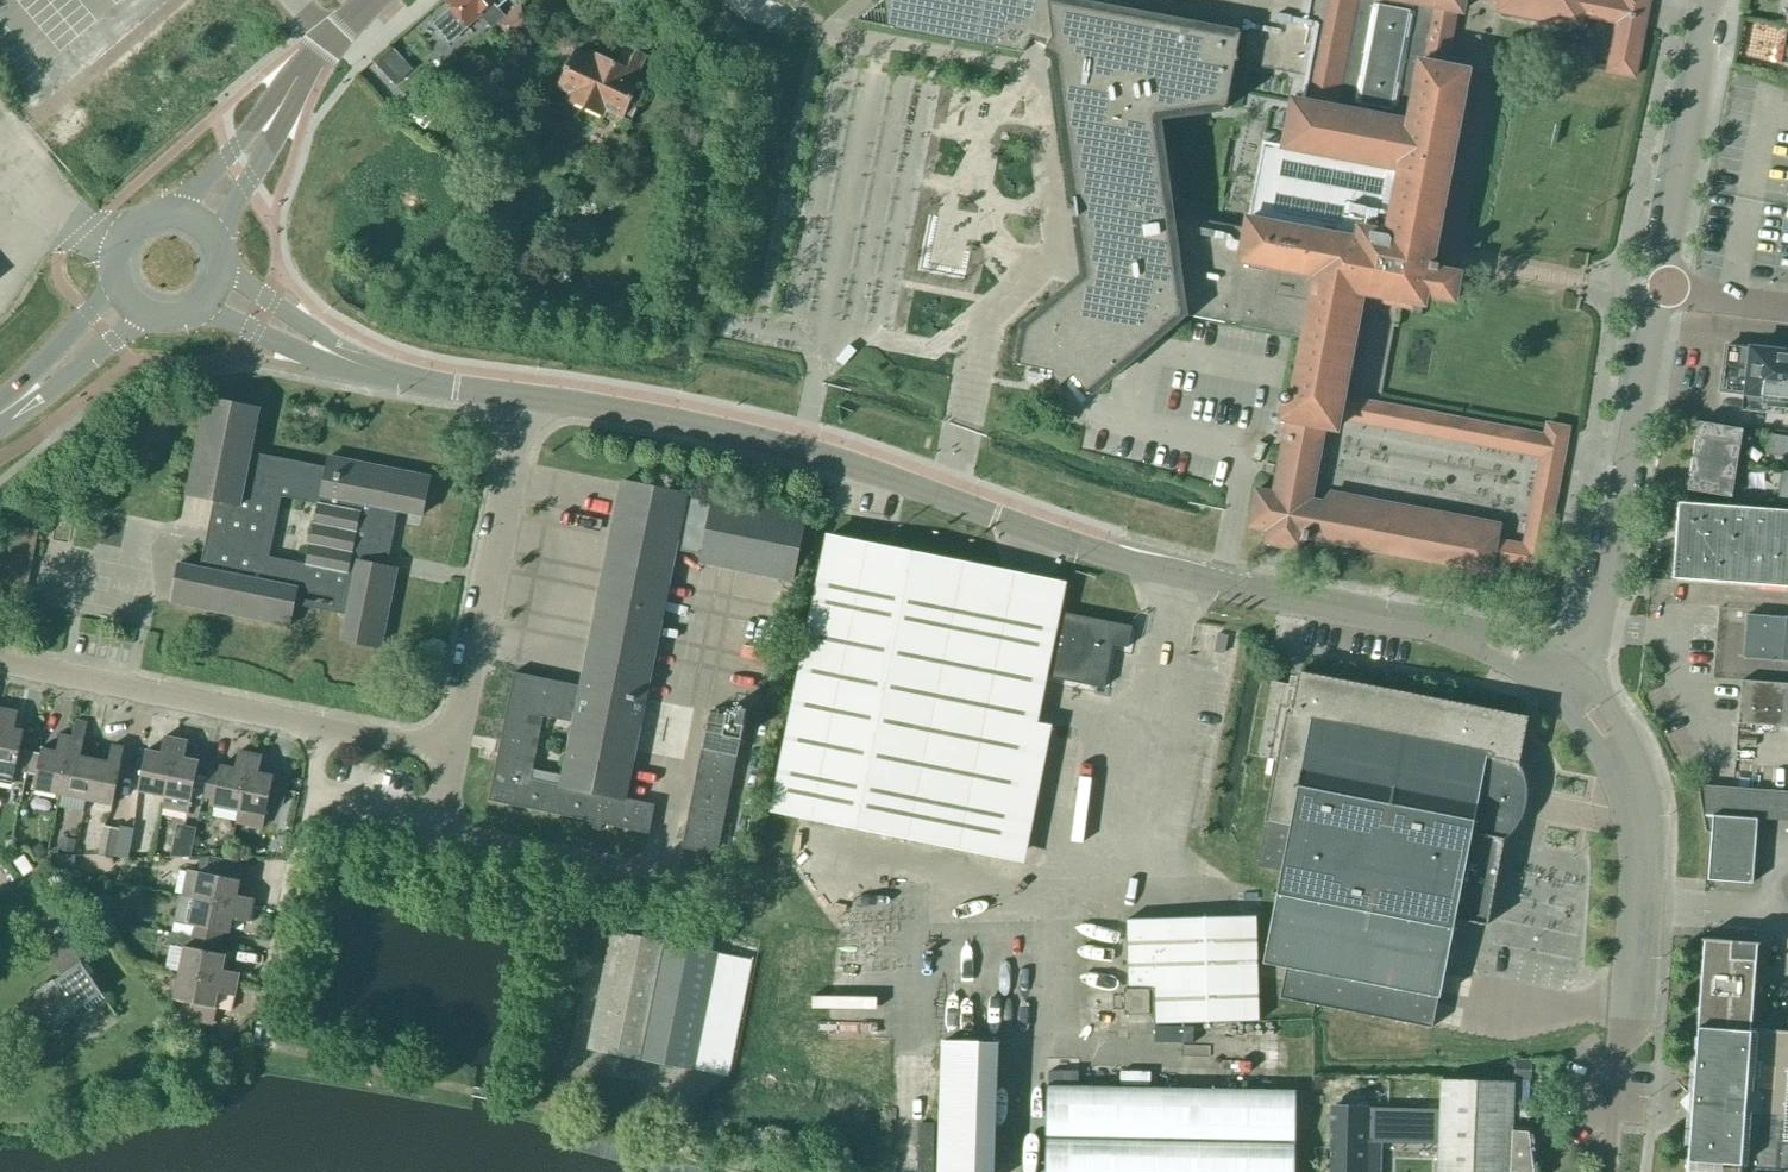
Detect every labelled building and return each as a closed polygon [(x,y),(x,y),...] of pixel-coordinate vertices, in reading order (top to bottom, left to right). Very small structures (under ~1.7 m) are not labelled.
[(506,17),(499,8),(509,0),(450,0),(446,3),(467,27),(480,15),(492,29),(498,24),(506,17)] [(893,26),(893,27),(864,22),(863,18),(859,22),(1026,55),(1034,39),(1043,44),(1051,49),(1047,55),(1049,56),(1050,54),(1059,59),(1060,77),(1067,127),(1086,279),(1025,330),(1019,364),(1017,364),(1017,366),(1054,373),(1053,378),(1055,382),(1061,388),(1073,378),(1090,398),(1091,397),(1090,395),(1183,315),(1303,337),(1292,398),(1291,397),(1288,394),(1284,393),(1280,395),(1279,400),(1282,403),(1284,404),(1281,420),(1287,421),(1274,494),(1256,491),(1249,527),(1267,530),(1264,543),(1300,550),(1302,541),(1306,541),(1307,538),(1490,573),(1492,561),(1541,571),(1562,460),(1555,456),(1558,442),(1566,440),(1568,429),(1548,425),(1546,435),(1342,394),(1362,293),(1397,300),(1396,307),(1413,310),(1412,315),(1421,317),(1425,296),(1454,302),(1459,274),(1437,270),(1438,265),(1431,263),(1467,71),(1445,67),(1456,11),(1462,13),(1464,0),(890,0),(893,26)] [(1500,0),(1498,12),(1581,28),(1583,16),(1617,23),(1608,72),(1634,77),(1649,0),(1622,0),(1619,0),(1498,0),(1500,0)] [(519,6),(506,17),(498,24),(511,40),(531,21),(519,6)] [(634,79),(646,55),(627,46),(622,57),(626,59),(622,67),(592,53),(590,58),(576,51),(551,102),(565,108),(569,100),(602,116),(606,110),(631,122),(641,103),(632,98),(640,82),(634,79)] [(386,75),(404,59),(394,48),(376,65),(386,75)] [(1727,346),(1721,391),(1745,394),(1743,410),(1764,412),(1765,407),(1787,410),(1787,353),(1727,346)] [(407,513),(422,516),(430,478),(329,457),(327,468),(251,453),(260,409),(206,398),(187,495),(214,501),(200,569),(178,564),(170,603),(289,627),(297,591),(334,599),(332,612),(347,615),(342,641),(381,649),(397,569),(387,567),(398,510),(407,511),(407,513)] [(1692,456),(1737,464),(1742,430),(1698,422),(1692,456)] [(1771,434),(1767,455),(1787,458),(1787,437),(1771,434)] [(1731,498),(1737,464),(1692,456),(1687,491),(1731,498)] [(1782,472),(1778,504),(1787,504),(1787,473),(1782,472)] [(701,562),(792,581),(805,517),(714,498),(713,503),(686,498),(687,495),(622,482),(581,686),(514,673),(488,801),(593,823),(592,828),(600,831),(603,824),(649,834),(655,805),(625,798),(622,797),(672,550),(702,556),(701,562)] [(1680,506),(1675,577),(1787,585),(1787,514),(1680,506)] [(38,532),(8,525),(4,548),(5,548),(0,570),(0,600),(22,604),(33,554),(34,555),(38,532)] [(1127,648),(1131,627),(1060,613),(1065,587),(826,539),(771,812),(1010,860),(1047,677),(1103,689),(1112,645),(1127,648)] [(1747,615),(1743,658),(1787,662),(1787,618),(1747,615)] [(1265,822),(1257,867),(1281,871),(1263,964),(1286,968),(1280,998),(1431,1028),(1437,998),(1439,998),(1455,920),(1487,926),(1504,839),(1505,838),(1506,837),(1508,835),(1512,831),(1516,826),(1519,821),(1522,816),(1524,810),(1525,804),(1526,798),(1526,793),(1526,787),(1525,781),(1523,775),(1521,770),(1518,764),(1515,759),(1514,759),(1522,721),(1302,678),(1300,688),(1272,682),(1257,758),(1276,761),(1264,822),(1265,822)] [(1741,681),(1738,724),(1787,728),(1787,685),(1741,681)] [(30,752),(19,750),(24,731),(9,728),(13,711),(1,709),(0,713),(0,780),(12,782),(15,771),(26,773),(30,752)] [(742,741),(748,714),(729,710),(728,716),(710,713),(682,848),(717,856),(741,740),(742,741)] [(86,801),(94,759),(80,757),(87,724),(75,722),(72,738),(61,796),(86,801)] [(61,796),(72,738),(60,735),(57,752),(42,749),(41,755),(30,752),(26,773),(37,775),(34,790),(61,796)] [(164,797),(176,739),(164,737),(161,753),(146,751),(138,792),(164,797)] [(176,739),(164,797),(162,809),(189,814),(199,761),(184,758),(188,742),(176,739)] [(94,759),(86,801),(113,806),(121,765),(120,765),(124,748),(112,746),(108,762),(94,759)] [(239,812),(250,754),(238,752),(235,768),(220,765),(219,772),(208,770),(203,798),(213,800),(212,807),(238,812),(239,812)] [(239,812),(238,812),(236,825),(262,830),(265,818),(268,803),(282,806),(289,774),(274,772),(273,776),(259,773),(262,757),(250,754),(239,812)] [(1752,884),(1759,790),(1697,785),(1705,833),(1711,833),(1707,881),(1752,884)] [(190,858),(196,828),(180,825),(174,855),(190,858)] [(113,856),(119,829),(103,826),(97,855),(113,858),(114,856),(113,856)] [(113,856),(114,856),(129,859),(135,829),(119,826),(119,829),(113,856)] [(58,849),(74,853),(77,840),(61,837),(58,849)] [(47,853),(41,843),(31,849),(38,859),(47,853)] [(24,876),(34,869),(24,856),(14,862),(24,876)] [(201,858),(198,873),(187,871),(182,896),(194,899),(252,910),(254,899),(238,896),(241,881),(239,880),(243,864),(210,857),(210,858),(206,857),(201,858)] [(252,910),(194,899),(193,900),(179,898),(175,922),(188,924),(188,925),(194,926),(192,936),(192,937),(222,943),(224,933),(230,934),(233,919),(252,923),(255,911),(252,910)] [(123,921),(126,909),(108,905),(105,918),(123,921)] [(1258,1021),(1255,916),(1127,920),(1129,989),(1124,989),(1124,1015),(1156,1014),(1156,1024),(1258,1021)] [(694,1072),(718,953),(612,931),(588,1050),(694,1072)] [(192,937),(192,936),(169,932),(167,944),(184,947),(179,973),(237,985),(239,973),(222,970),(225,955),(220,954),(222,943),(192,937)] [(81,963),(65,939),(48,951),(64,975),(18,1006),(34,1029),(51,1017),(56,1025),(84,1006),(88,1011),(105,999),(116,1016),(117,1016),(91,976),(95,973),(86,960),(81,963)] [(1758,943),(1702,939),(1701,941),(1703,941),(1692,1097),(1687,1097),(1686,1109),(1691,1110),(1686,1171),(1740,1171),(1741,1165),(1746,1166),(1746,1169),(1787,1171),(1787,1032),(1756,1029),(1756,1032),(1751,1032),(1757,945),(1758,945),(1758,943)] [(220,1009),(231,1011),(237,985),(179,973),(173,1000),(192,1003),(188,1020),(216,1025),(220,1009)] [(991,1043),(892,1040),(887,1171),(988,1171),(991,1043)] [(1531,1060),(1515,1059),(1514,1083),(1511,1171),(1538,1171),(1532,1128),(1529,1128),(1530,1108),(1528,1108),(1529,1080),(1531,1080),(1531,1060)] [(1440,1171),(1511,1171),(1514,1083),(1442,1080),(1441,1110),(1441,1118),(1441,1144),(1440,1171)] [(1296,1090),(1047,1085),(1045,1171),(1294,1171),(1296,1090)] [(1329,1171),(1366,1171),(1367,1142),(1440,1144),(1441,1118),(1441,1110),(1370,1108),(1370,1106),(1368,1106),(1368,1108),(1332,1107),(1332,1105),(1331,1105),(1329,1171)]
